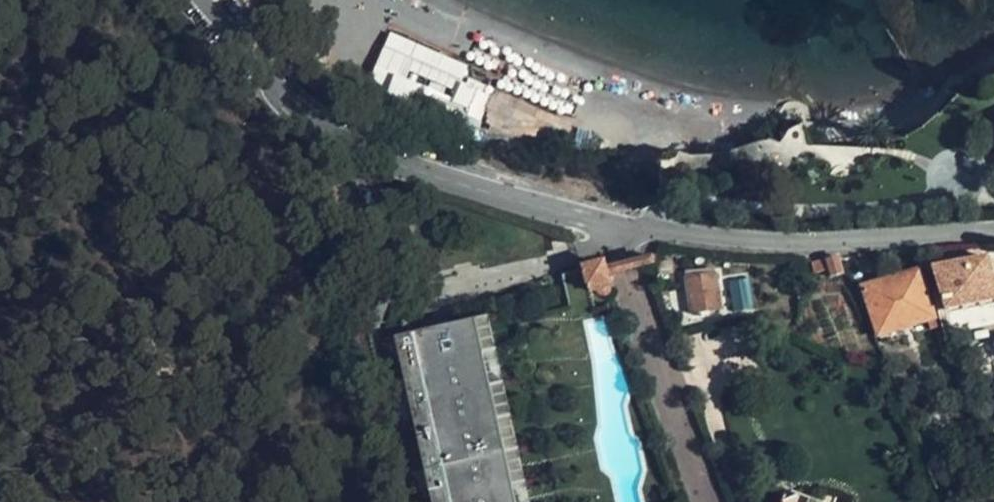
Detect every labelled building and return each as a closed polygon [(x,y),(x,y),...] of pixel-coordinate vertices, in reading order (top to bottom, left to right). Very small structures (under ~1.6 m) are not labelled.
[(932,273),(936,283),(939,282),(949,312),(993,299),(993,282),(986,256),(932,273)] [(829,277),(843,273),(838,257),(813,264),(815,272),(827,269),(829,277)] [(609,295),(609,288),(607,280),(648,270),(646,262),(605,272),(603,264),(581,270),(581,272),(559,278),(565,300),(598,292),(600,297),(606,297),(609,295)] [(937,328),(918,270),(863,287),(878,336),(926,320),(929,330),(937,328)] [(718,274),(687,278),(691,311),(722,307),(718,274)] [(747,277),(727,281),(733,311),(753,308),(747,277)] [(486,317),(465,322),(473,357),(494,351),(486,317)] [(503,488),(495,455),(488,422),(481,390),(473,357),(465,322),(394,338),(431,501),(506,501),(503,488)] [(494,351),(473,357),(481,390),(502,385),(494,351)] [(903,370),(893,374),(899,389),(909,385),(903,370)] [(502,385),(481,390),(488,422),(509,417),(502,385)] [(495,455),(517,450),(509,417),(488,422),(495,455)] [(503,488),(525,483),(517,450),(495,455),(503,488)] [(525,483),(503,488),(506,501),(529,501),(525,483)]
